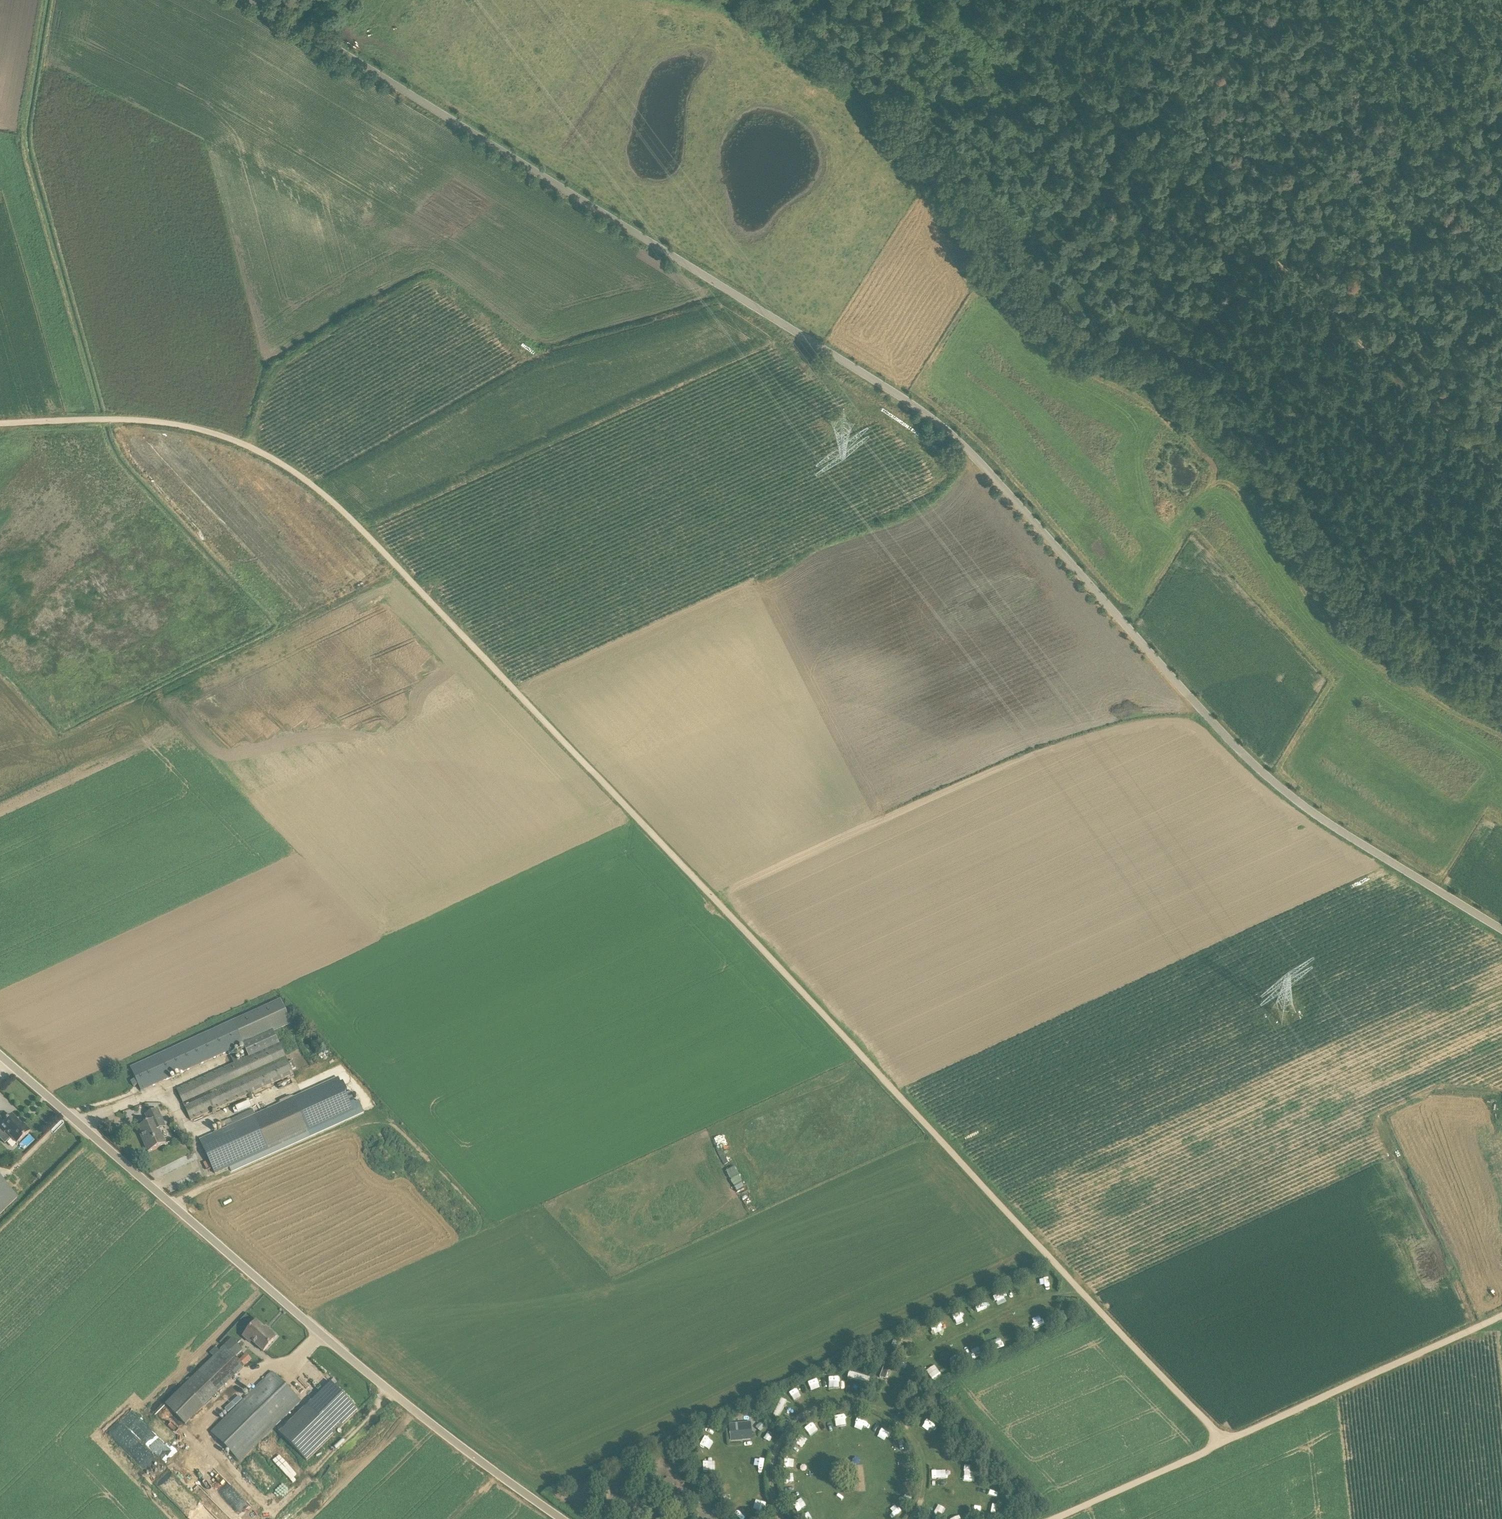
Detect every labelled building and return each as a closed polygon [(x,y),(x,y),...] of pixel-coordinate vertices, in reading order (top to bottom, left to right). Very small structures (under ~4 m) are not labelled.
[(294,1074),(280,1043),(274,1031),(292,1024),(281,999),(232,1020),(87,1088),(90,1098),(98,1094),(103,1108),(243,1045),(249,1057),(177,1090),(191,1120),(294,1074)] [(373,1102),(357,1070),(253,1117),(200,1141),(215,1174),(268,1150),(373,1102)] [(157,1126),(164,1123),(158,1110),(146,1115),(150,1122),(140,1127),(145,1138),(143,1139),(149,1153),(166,1145),(157,1126)] [(23,1126),(11,1117),(7,1121),(1,1114),(0,1115),(0,1128),(1,1128),(16,1144),(29,1132),(23,1126)] [(29,1135),(21,1144),(26,1148),(34,1139),(29,1135)] [(735,1169),(727,1172),(734,1186),(741,1182),(735,1169)] [(0,1180),(0,1215),(17,1198),(0,1180)] [(1005,1292),(1010,1301),(1016,1298),(1012,1289),(1005,1292)] [(980,1310),(988,1311),(989,1303),(980,1302),(980,1310)] [(1026,1335),(1039,1331),(1036,1320),(1023,1324),(1026,1335)] [(270,1331),(269,1332),(257,1322),(245,1336),(251,1342),(253,1340),(264,1350),(277,1337),(270,1331)] [(244,1367),(236,1358),(244,1351),(233,1339),(184,1387),(167,1404),(185,1423),(203,1406),(244,1367)] [(932,1381),(941,1376),(937,1368),(928,1373),(932,1381)] [(301,1401),(273,1372),(212,1433),(239,1462),(301,1401)] [(868,1382),(869,1376),(848,1372),(847,1378),(868,1382)] [(813,1394),(821,1389),(816,1381),(808,1385),(813,1394)] [(359,1411),(330,1383),(278,1434),(306,1461),(359,1411)] [(795,1405),(805,1402),(800,1388),(790,1391),(795,1405)] [(781,1399),(773,1416),(778,1419),(787,1402),(781,1399)] [(834,1425),(844,1423),(841,1413),(832,1415),(834,1425)] [(918,1423),(925,1430),(931,1425),(925,1418),(918,1423)] [(808,1426),(813,1433),(820,1428),(815,1421),(808,1426)] [(729,1425),(730,1440),(753,1437),(751,1422),(729,1425)] [(761,1422),(755,1428),(761,1432),(766,1426),(761,1422)] [(885,1440),(888,1434),(883,1431),(879,1437),(885,1440)] [(933,1451),(942,1448),(939,1439),(930,1442),(933,1451)] [(751,1469),(763,1469),(763,1461),(752,1460),(751,1469)] [(716,1461),(703,1463),(705,1472),(717,1470),(716,1461)] [(964,1465),(963,1480),(972,1480),(973,1465),(964,1465)] [(668,1477),(659,1485),(665,1492),(674,1485),(668,1477)] [(935,1508),(931,1515),(938,1518),(942,1511),(935,1508)]
